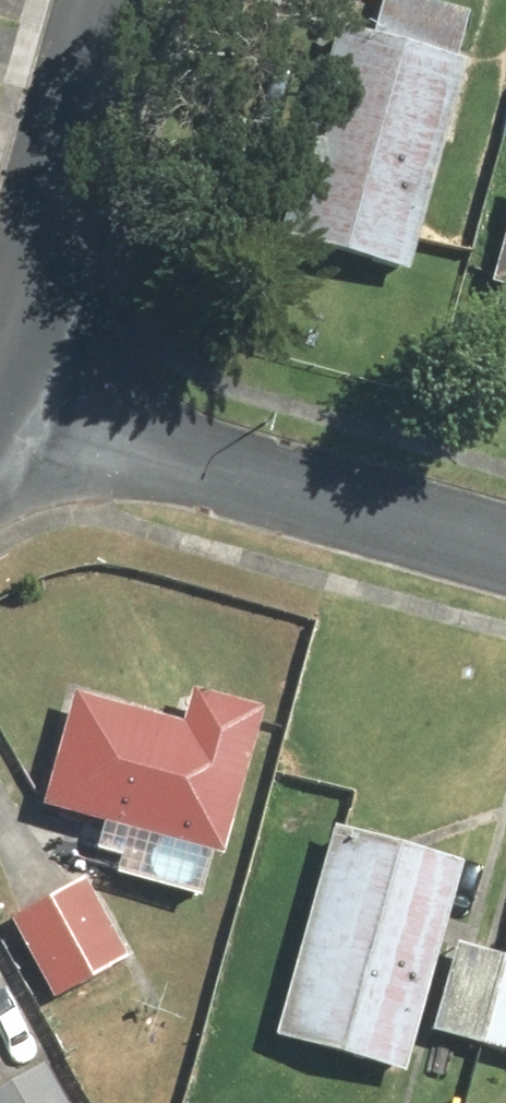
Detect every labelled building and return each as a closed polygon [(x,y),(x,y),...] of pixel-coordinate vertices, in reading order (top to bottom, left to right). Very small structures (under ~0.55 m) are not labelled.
[(324,25),(268,238),(397,272),(454,59),(444,57),(458,7),(433,0),(371,0),(362,35),(324,25)] [(478,282),(505,290),(505,189),(478,282)] [(61,690),(28,806),(208,857),(249,712),(177,692),(169,721),(61,690)] [(460,864),(320,826),(262,1035),(402,1074),(460,864)] [(84,880),(3,924),(46,1003),(127,959),(84,880)] [(460,1049),(489,960),(446,946),(417,1035),(460,1049)] [(460,1049),(505,1064),(505,966),(489,960),(460,1049)] [(35,1068),(0,1087),(0,1102),(54,1102),(35,1068)]
